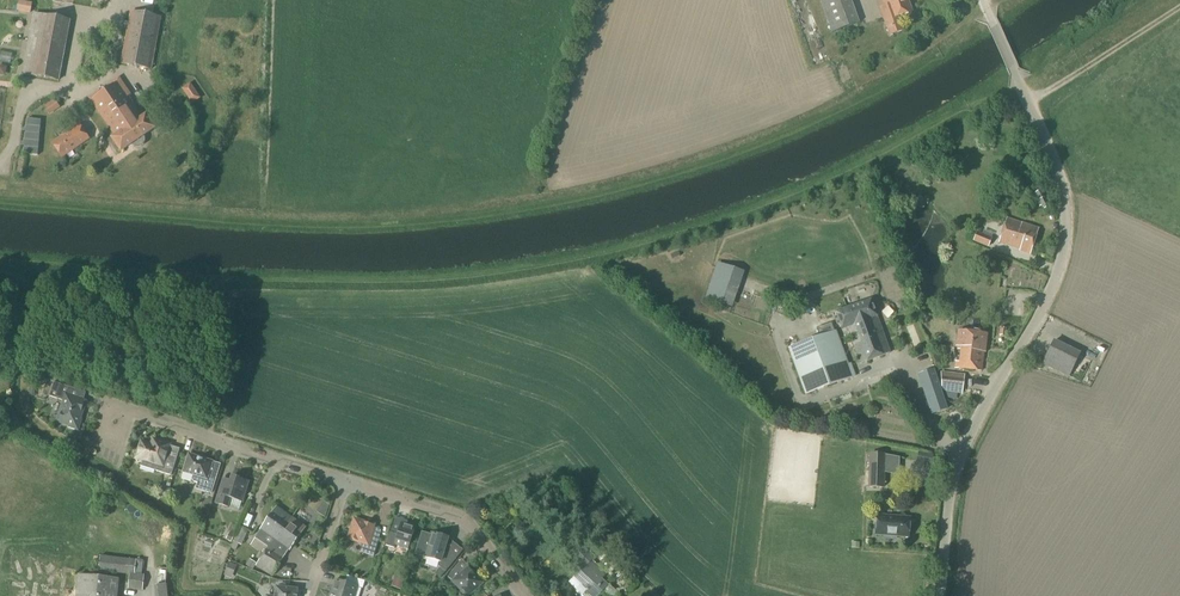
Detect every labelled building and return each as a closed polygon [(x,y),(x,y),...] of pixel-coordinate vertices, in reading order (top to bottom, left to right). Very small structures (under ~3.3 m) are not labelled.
[(859,23),(850,0),(821,0),(833,32),(859,23)] [(885,6),(880,8),(890,35),(904,30),(899,17),(912,12),(908,0),(882,0),(885,6)] [(19,1),(17,11),(30,14),(32,3),(19,1)] [(123,63),(153,68),(161,16),(132,11),(123,63)] [(59,82),(71,20),(33,13),(22,75),(59,82)] [(823,54),(814,55),(815,63),(824,62),(823,54)] [(144,118),(120,82),(94,100),(118,136),(114,139),(123,151),(132,145),(133,146),(134,147),(136,148),(138,148),(140,147),(142,147),(143,145),(144,144),(145,142),(145,140),(145,138),(144,137),(157,128),(148,116),(144,118)] [(197,83),(188,88),(196,104),(205,99),(197,83)] [(55,100),(45,106),(51,114),(60,108),(55,100)] [(64,157),(91,139),(82,126),(55,144),(64,157)] [(1044,209),(1050,206),(1040,190),(1035,194),(1044,209)] [(1030,254),(1039,229),(1007,218),(999,242),(1020,249),(1019,251),(1030,254)] [(988,248),(992,238),(976,232),(973,241),(988,248)] [(717,263),(705,298),(732,308),(744,272),(717,263)] [(890,353),(876,314),(878,313),(876,309),(874,309),(871,300),(836,312),(842,329),(847,328),(861,364),(890,353)] [(1006,337),(1007,329),(1000,328),(999,336),(1006,337)] [(848,365),(836,331),(789,349),(805,394),(855,376),(851,364),(848,365)] [(985,353),(987,334),(958,331),(956,347),(958,347),(957,350),(960,351),(959,362),(956,361),(955,368),(981,372),(983,353),(985,353)] [(1069,377),(1079,355),(1053,342),(1043,364),(1069,377)] [(941,389),(937,377),(936,377),(933,370),(920,375),(933,414),(947,409),(940,389),(941,389)] [(937,377),(941,389),(942,389),(942,391),(946,392),(945,399),(956,401),(957,394),(962,395),(965,375),(941,372),(941,376),(937,377)] [(78,431),(82,421),(80,421),(86,402),(72,397),(75,389),(54,382),(49,397),(64,401),(57,422),(69,426),(68,428),(78,431)] [(157,447),(141,442),(136,459),(152,464),(151,468),(152,470),(171,476),(176,460),(166,457),(168,451),(169,450),(169,449),(169,448),(168,447),(168,446),(167,445),(166,444),(164,443),(163,443),(162,443),(161,443),(160,444),(159,445),(158,446),(158,447),(157,447)] [(931,456),(918,453),(916,461),(930,464),(931,456)] [(211,494),(216,477),(209,475),(213,462),(188,454),(183,473),(193,476),(192,480),(193,482),(197,483),(195,489),(202,491),(211,494)] [(884,489),(885,454),(869,454),(868,488),(884,489)] [(889,455),(890,472),(901,471),(900,454),(889,455)] [(242,503),(249,482),(232,477),(228,489),(221,487),(215,504),(228,507),(231,499),(242,503)] [(278,537),(291,518),(277,507),(260,530),(261,531),(255,538),(250,546),(263,555),(268,547),(269,545),(276,549),(280,544),(283,540),(278,537)] [(43,509),(31,509),(31,532),(43,532),(43,509)] [(55,532),(56,510),(43,509),(43,532),(55,532)] [(56,510),(55,532),(68,532),(68,510),(56,510)] [(80,510),(68,510),(68,532),(80,533),(80,510)] [(8,534),(9,511),(0,511),(0,534),(8,534)] [(909,538),(910,518),(877,516),(876,535),(909,538)] [(289,551),(305,527),(291,518),(278,537),(283,540),(280,544),(289,551)] [(390,534),(386,546),(405,552),(406,549),(408,550),(415,527),(407,524),(402,523),(403,520),(395,518),(390,534)] [(374,557),(377,545),(379,540),(371,537),(375,525),(354,519),(348,540),(362,544),(360,553),(374,557)] [(240,527),(233,542),(239,545),(242,546),(249,531),(240,527)] [(422,532),(415,554),(424,557),(440,562),(439,567),(440,568),(445,572),(456,559),(446,550),(444,550),(448,539),(448,538),(432,533),(431,535),(422,532)] [(342,545),(345,544),(346,541),(344,538),(341,537),(338,538),(338,541),(339,544),(342,545)] [(276,549),(269,545),(268,547),(263,555),(256,565),(272,576),(285,555),(276,549)] [(606,592),(604,590),(608,586),(601,580),(606,574),(592,561),(595,557),(583,546),(573,557),(584,568),(576,576),(584,584),(583,585),(587,590),(588,591),(583,595),(584,595),(603,595),(606,592)] [(125,556),(125,569),(147,569),(148,556),(125,556)] [(469,567),(460,575),(454,570),(448,578),(453,582),(466,595),(469,595),(483,583),(469,567)] [(172,568),(163,568),(164,595),(173,595),(172,568)] [(147,583),(147,569),(125,569),(124,582),(147,583)] [(7,593),(9,571),(0,570),(0,592),(7,593)] [(43,576),(31,575),(29,595),(41,595),(43,576)] [(43,576),(41,595),(54,595),(55,577),(43,576)] [(365,582),(347,576),(345,583),(335,580),(331,594),(339,595),(355,595),(358,587),(362,589),(365,582)] [(54,595),(66,595),(68,578),(55,577),(54,595)] [(395,577),(391,588),(401,592),(405,581),(395,577)] [(66,595),(78,595),(80,579),(68,578),(66,595)] [(286,587),(285,585),(283,584),(281,585),(279,586),(279,588),(276,587),(275,595),(297,595),(297,590),(286,588),(286,587)]
